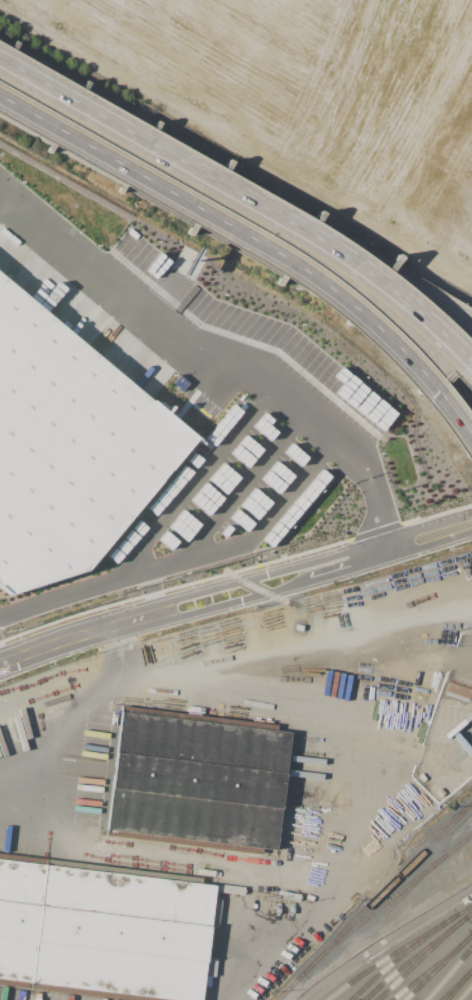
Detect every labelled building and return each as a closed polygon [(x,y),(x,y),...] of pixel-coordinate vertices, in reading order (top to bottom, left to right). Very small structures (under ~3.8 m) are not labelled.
[(2,588),(0,586),(0,280),(188,438),(84,568),(2,588)] [(379,438),(398,414),(288,324),(278,336),(279,337),(270,348),(379,438)] [(116,707),(290,729),(274,858),(100,837),(116,707)] [(222,880),(207,999),(130,999),(0,984),(0,857),(222,880)]
